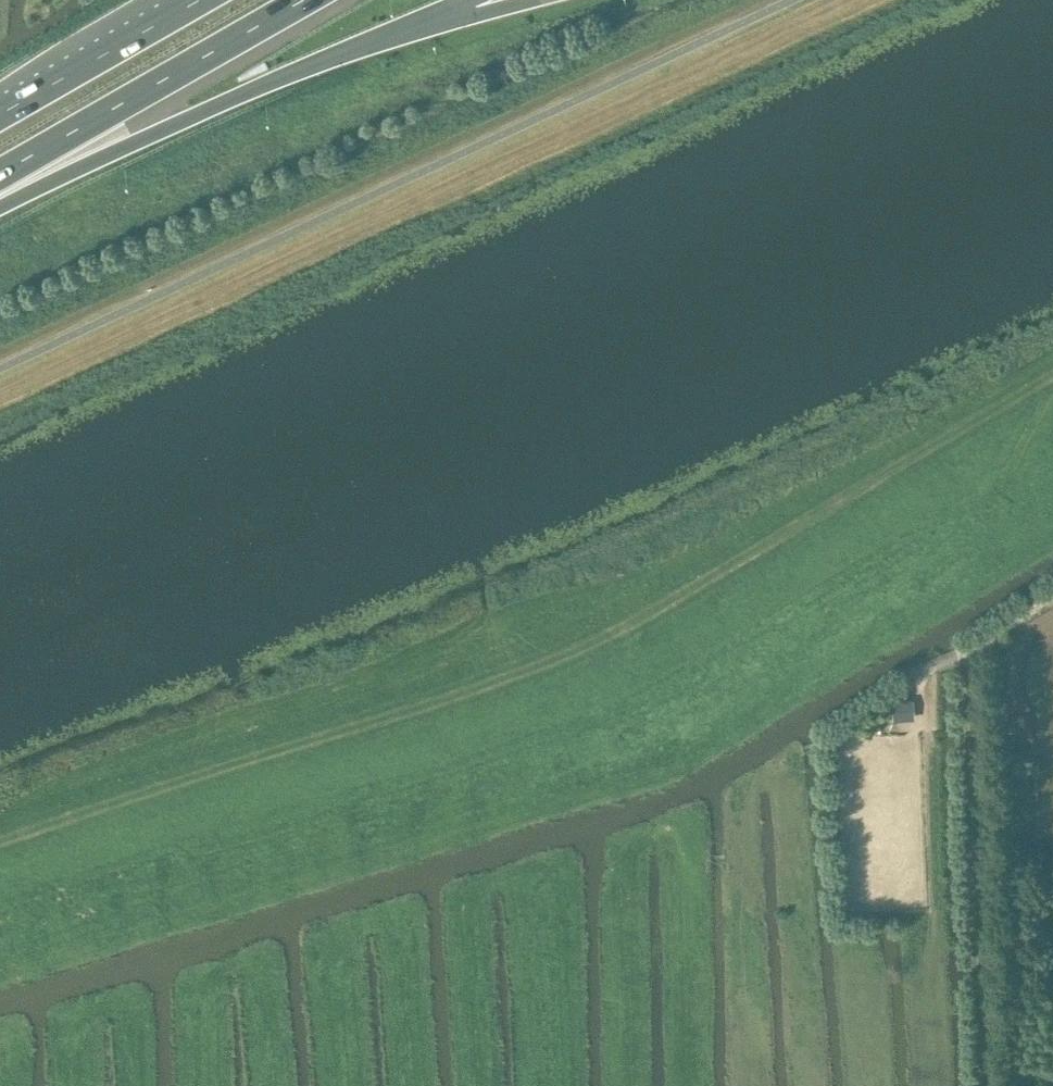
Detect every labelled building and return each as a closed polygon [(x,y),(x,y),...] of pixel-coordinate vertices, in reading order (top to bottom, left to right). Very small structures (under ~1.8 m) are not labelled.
[(892,720),(915,719),(913,698),(891,699),(892,720)] [(1008,725),(1014,725),(1025,725),(1024,715),(1008,715),(1008,725)]
